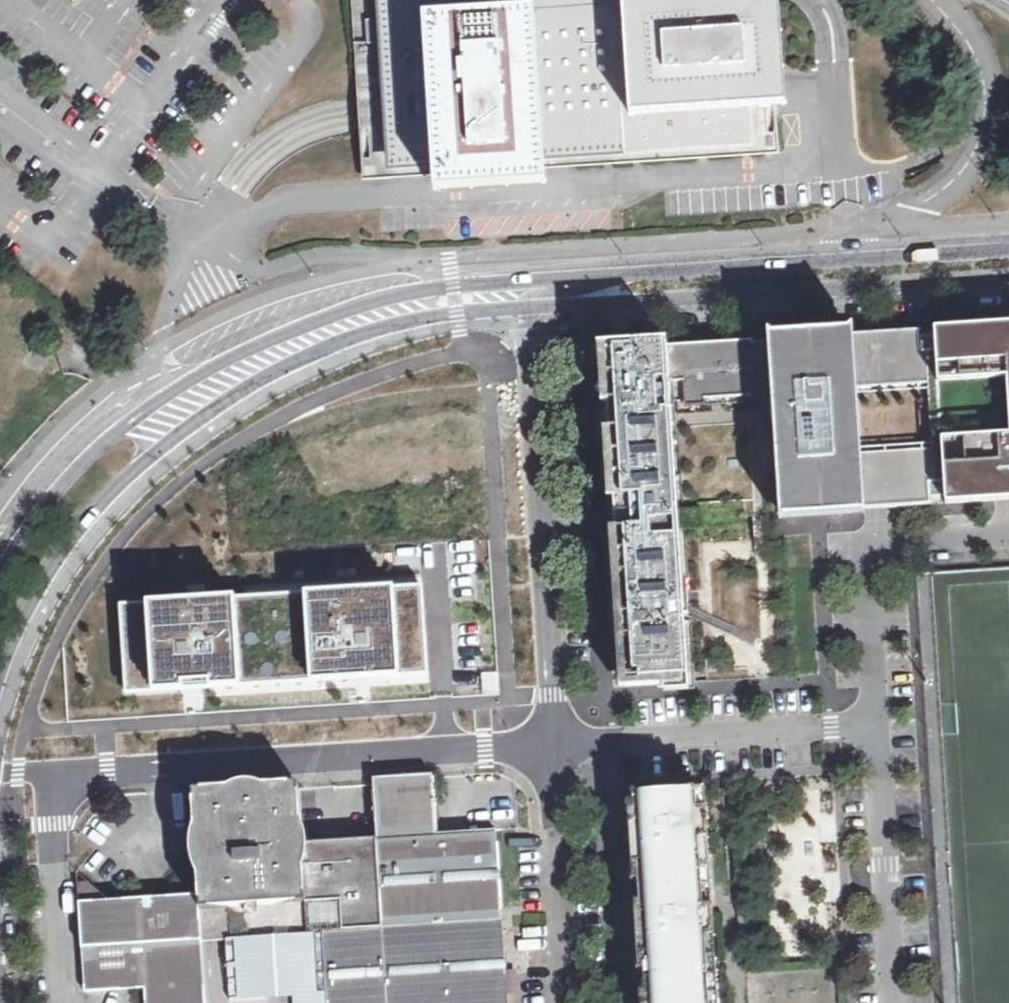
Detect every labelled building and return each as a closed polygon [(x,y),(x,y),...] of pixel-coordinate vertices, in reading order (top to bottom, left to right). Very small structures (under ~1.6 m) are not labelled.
[(369,113),(372,170),(770,145),(760,0),(363,0),(369,113)] [(946,504),(1008,500),(1008,325),(934,329),(935,336),(945,498),(946,504)] [(919,330),(770,340),(778,466),(803,465),(805,508),(837,506),(838,511),(851,510),(851,505),(862,504),(863,510),(931,505),(930,499),(945,498),(935,336),(920,337),(919,330)] [(770,340),(605,351),(609,411),(622,625),(626,687),(685,683),(674,511),(714,509),(723,503),(744,501),(745,517),(781,515),(778,466),(770,340)] [(502,921),(497,830),(437,834),(433,774),(374,778),(377,838),(385,929),(502,921)] [(325,932),(385,929),(377,838),(302,844),(299,783),(192,790),(199,895),(209,1002),(329,1002),(325,932)] [(633,794),(638,861),(652,860),(654,889),(639,890),(643,954),(651,954),(651,963),(644,963),(647,1002),(710,1002),(706,938),(714,938),(712,921),(705,921),(702,888),(696,888),(694,857),(700,857),(699,828),(707,828),(706,809),(698,809),(696,790),(633,794)] [(78,882),(79,902),(100,901),(100,892),(88,882),(78,882)] [(199,895),(100,901),(79,902),(85,992),(145,988),(146,1002),(209,1002),(199,895)] [(389,1002),(508,1002),(502,921),(385,929),(389,1002)] [(325,932),(329,1002),(389,1002),(385,929),(325,932)]
